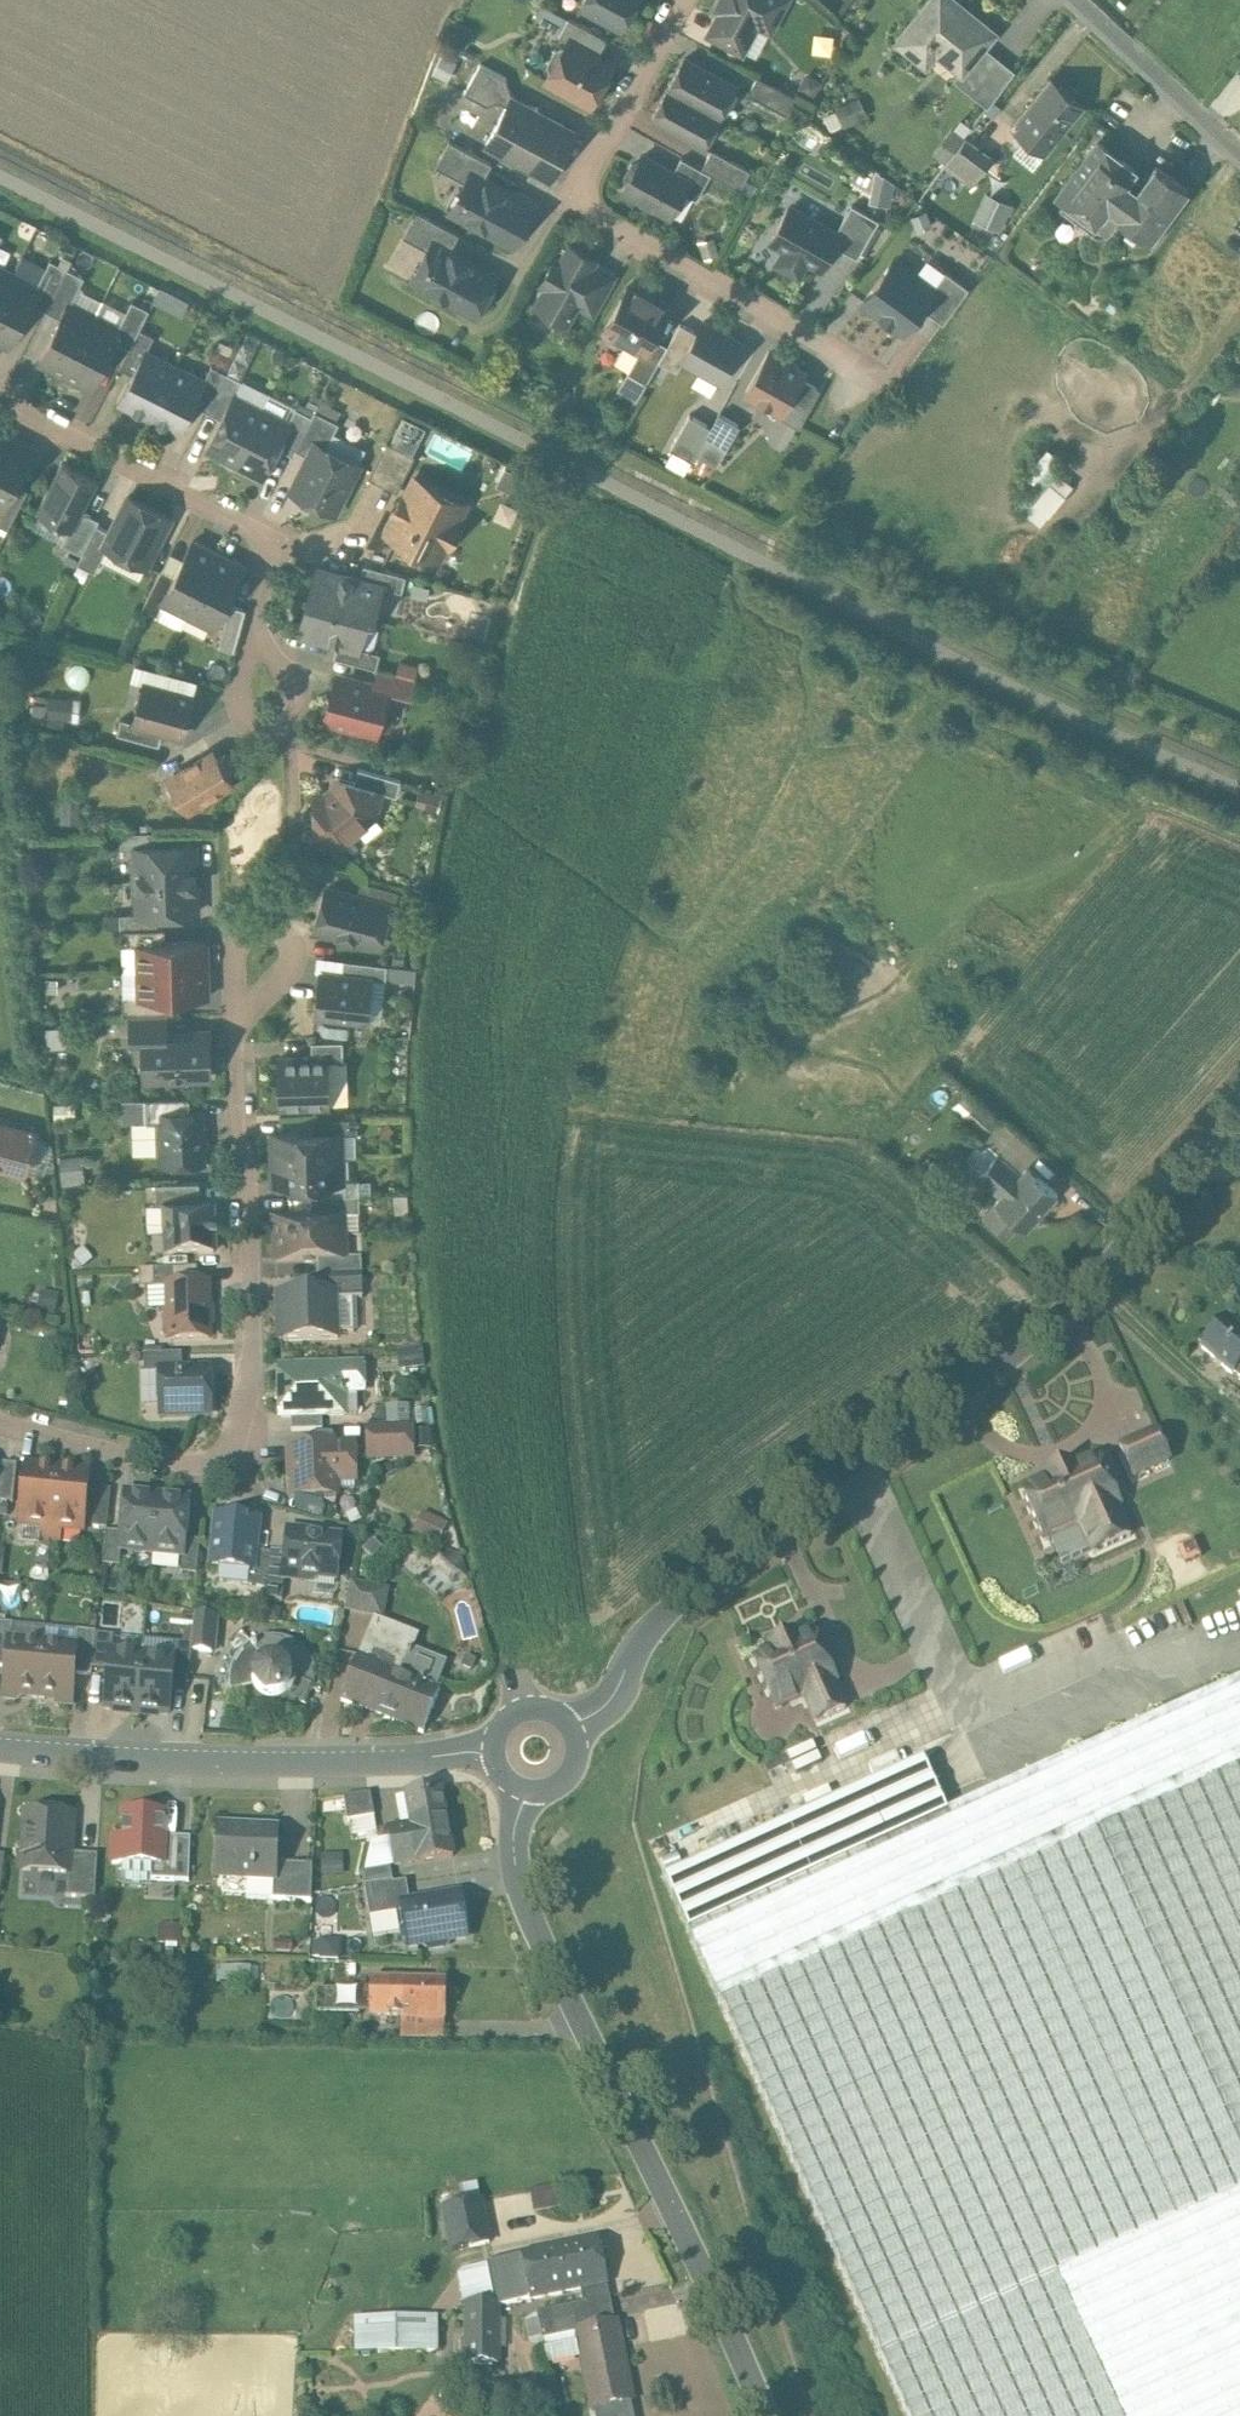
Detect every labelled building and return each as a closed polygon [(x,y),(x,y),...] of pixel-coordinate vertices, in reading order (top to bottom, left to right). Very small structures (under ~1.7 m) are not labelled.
[(581,7),(620,29),(636,0),(585,0),(581,7)] [(716,9),(720,11),(708,34),(742,53),(758,24),(771,31),(787,0),(721,0),(716,9)] [(953,0),(933,0),(899,41),(920,59),(933,44),(963,68),(964,69),(983,46),(994,33),(953,0)] [(607,38),(569,17),(559,36),(567,40),(568,39),(598,55),(607,38)] [(598,55),(568,39),(567,40),(565,44),(556,47),(548,62),(550,72),(546,79),(590,104),(613,63),(598,55)] [(1013,71),(983,46),(964,69),(963,68),(958,74),(992,101),(1013,71)] [(736,86),(685,58),(668,88),(719,115),(736,86)] [(506,77),(481,63),(465,92),(488,104),(499,100),(507,104),(512,97),(512,96),(506,77)] [(817,81),(807,75),(800,88),(810,94),(817,81)] [(1086,105),(1051,75),(1012,124),(1045,154),(1086,105)] [(796,97),(757,76),(748,93),(786,114),(796,97)] [(719,115),(668,88),(652,117),(703,145),(719,115)] [(512,96),(512,97),(507,104),(486,143),(550,178),(576,131),(512,96)] [(844,124),(868,114),(860,96),(836,106),(844,124)] [(993,159),(964,138),(946,163),(974,184),(993,159)] [(492,163),(450,140),(436,166),(465,182),(471,171),(484,178),(492,163)] [(1098,140),(1055,195),(1064,201),(1058,208),(1096,236),(1106,234),(1119,216),(1143,234),(1154,232),(1187,188),(1156,165),(1138,190),(1125,181),(1134,167),(1098,140)] [(751,170),(712,149),(702,168),(711,174),(740,189),(751,170)] [(673,172),(643,155),(639,162),(633,164),(626,176),(627,183),(624,189),(671,215),(683,192),(689,181),(673,172)] [(702,168),(681,157),(673,172),(689,181),(683,192),(697,199),(711,174),(702,168)] [(484,178),(471,171),(465,182),(460,192),(464,193),(455,210),(451,208),(450,210),(514,245),(535,206),(484,178)] [(869,199),(888,206),(899,179),(880,172),(869,199)] [(985,190),(974,218),(1003,230),(1014,202),(985,190)] [(879,220),(852,204),(837,231),(841,234),(835,244),(858,257),(879,220)] [(790,205),(771,239),(786,247),(777,262),(799,274),(807,259),(822,267),(835,244),(841,234),(837,231),(790,205)] [(459,234),(417,211),(403,236),(429,250),(434,240),(451,250),(459,234)] [(451,250),(434,240),(429,250),(424,259),(428,261),(418,280),(414,277),(412,280),(476,314),(498,275),(451,250)] [(570,245),(561,261),(556,257),(542,282),(548,285),(537,304),(541,306),(563,319),(567,321),(576,304),(581,306),(602,268),(593,263),(595,259),(570,245)] [(16,267),(39,280),(47,266),(24,253),(16,267)] [(895,258),(863,301),(903,331),(921,306),(935,288),(933,287),(895,258)] [(51,259),(38,285),(39,286),(33,299),(48,306),(67,268),(51,259)] [(13,273),(0,266),(0,299),(13,273)] [(67,268),(48,306),(63,314),(69,301),(71,302),(84,276),(67,268)] [(602,268),(581,306),(596,315),(617,277),(602,268)] [(946,270),(933,287),(935,288),(921,306),(938,318),(964,283),(946,270)] [(0,299),(0,342),(9,346),(33,299),(39,286),(38,285),(13,273),(0,299)] [(670,306),(630,284),(605,328),(606,329),(605,333),(608,339),(616,343),(622,342),(626,340),(641,348),(645,351),(653,336),(670,306)] [(132,300),(119,326),(121,328),(115,341),(130,348),(139,329),(149,309),(132,300)] [(63,314),(39,362),(65,375),(95,314),(71,302),(69,301),(63,314)] [(563,319),(541,306),(531,323),(554,336),(563,319)] [(95,314),(65,375),(91,388),(115,341),(121,328),(119,326),(95,314)] [(742,342),(704,321),(698,332),(682,359),(683,359),(720,380),(742,342)] [(698,332),(681,322),(668,344),(659,360),(677,371),(683,359),(682,359),(698,332)] [(130,348),(120,368),(133,375),(145,350),(146,351),(154,336),(139,329),(130,348)] [(645,351),(641,348),(628,371),(647,382),(659,360),(668,344),(653,336),(645,351)] [(146,351),(145,350),(133,375),(119,402),(149,418),(175,366),(146,351)] [(770,352),(747,392),(780,411),(781,411),(800,377),(804,371),(770,352)] [(212,365),(204,380),(206,381),(193,405),(206,412),(226,373),(212,365)] [(175,366),(149,418),(179,433),(193,405),(206,381),(204,380),(175,366)] [(226,373),(206,412),(222,420),(234,396),(235,396),(243,381),(226,373)] [(821,389),(800,377),(781,411),(780,411),(778,414),(799,427),(821,389)] [(222,420),(208,448),(235,462),(262,410),(235,396),(234,396),(222,420)] [(289,424),(277,447),(293,455),(296,450),(313,416),(312,416),(296,408),(288,423),(289,424)] [(262,410),(235,462),(263,475),(277,447),(289,424),(288,423),(262,410)] [(339,423),(315,411),(312,416),(313,416),(296,450),(309,456),(316,442),(326,448),(334,433),(339,423)] [(405,413),(391,442),(416,453),(429,425),(405,413)] [(739,424),(719,413),(705,437),(725,448),(739,424)] [(326,448),(316,442),(309,456),(292,490),(335,512),(359,464),(358,464),(365,449),(334,433),(326,448)] [(0,451),(0,508),(1,508),(2,509),(15,483),(33,448),(8,436),(0,451)] [(416,455),(387,441),(369,477),(397,491),(416,455)] [(97,481),(62,463),(37,512),(69,528),(73,530),(82,511),(97,481)] [(466,502),(416,477),(405,497),(403,496),(394,514),(396,515),(387,533),(405,542),(403,546),(421,555),(424,550),(445,543),(449,545),(461,522),(457,519),(466,502)] [(2,509),(1,508),(0,510),(0,524),(8,529),(28,490),(15,483),(2,509)] [(171,519),(128,497),(110,532),(104,544),(108,546),(147,566),(171,519)] [(82,511),(73,530),(69,528),(61,544),(82,554),(97,525),(100,520),(82,511)] [(82,554),(78,563),(94,572),(108,546),(104,544),(110,532),(97,525),(82,554)] [(175,575),(162,601),(163,602),(188,614),(219,554),(193,541),(175,575)] [(219,554),(188,614),(214,627),(244,567),(219,554)] [(406,576),(364,565),(360,579),(382,585),(382,587),(402,592),(406,576)] [(360,579),(317,567),(308,600),(367,616),(367,617),(373,618),(382,587),(382,585),(360,579)] [(162,569),(143,607),(157,615),(163,602),(162,601),(175,575),(162,569)] [(367,616),(308,600),(299,633),(338,643),(359,649),(359,647),(367,617),(367,616)] [(230,605),(219,647),(234,651),(246,609),(230,605)] [(380,653),(359,647),(359,649),(338,643),(334,657),(376,668),(380,653)] [(196,680),(136,663),(132,677),(153,683),(193,693),(196,680)] [(414,679),(379,669),(375,685),(396,690),(395,693),(409,697),(414,679)] [(375,685),(337,675),(325,719),(377,733),(382,713),(389,715),(395,693),(396,690),(375,685)] [(193,693),(153,683),(142,724),(141,725),(163,731),(181,735),(193,693)] [(34,721),(76,723),(77,695),(50,694),(50,703),(35,702),(34,721)] [(163,731),(141,725),(142,724),(121,718),(117,733),(159,745),(163,731)] [(212,752),(174,776),(178,783),(169,788),(179,803),(187,798),(192,806),(231,782),(226,775),(235,769),(226,754),(217,759),(212,752)] [(401,780),(358,768),(355,782),(381,789),(381,791),(397,795),(401,780)] [(333,787),(325,793),(315,794),(317,841),(343,840),(374,815),(381,791),(381,789),(355,782),(336,777),(333,787)] [(79,802),(62,802),(62,820),(79,820),(79,802)] [(158,831),(121,832),(122,849),(137,848),(137,847),(158,846),(158,831)] [(158,846),(137,847),(137,848),(137,856),(132,861),(133,881),(196,879),(195,845),(158,846)] [(56,850),(38,851),(38,865),(57,865),(56,850)] [(196,879),(133,881),(134,900),(139,905),(139,913),(139,914),(157,914),(197,912),(196,879)] [(399,891),(361,881),(357,896),(392,905),(392,906),(394,907),(399,891)] [(357,896),(327,888),(316,927),(382,945),(392,906),(392,905),(357,896)] [(139,913),(121,914),(121,930),(157,928),(157,914),(139,914),(139,913)] [(157,928),(121,930),(122,946),(139,945),(138,944),(165,943),(165,928),(157,928)] [(165,943),(138,944),(139,945),(139,972),(207,970),(206,942),(165,943)] [(344,960),(325,957),(323,972),(321,972),(316,1015),(381,1022),(386,981),(371,979),(371,977),(343,974),(344,960)] [(388,965),(344,960),(343,974),(371,977),(371,979),(386,981),(388,965)] [(207,970),(139,972),(140,998),(140,1000),(167,999),(208,997),(207,970)] [(167,999),(140,1000),(140,998),(123,999),(124,1015),(167,1013),(167,999)] [(164,1016),(130,1017),(131,1041),(144,1040),(144,1036),(165,1035),(164,1016)] [(165,1035),(144,1036),(144,1040),(144,1061),(152,1061),(152,1077),(168,1076),(169,1080),(186,1080),(186,1075),(210,1075),(209,1034),(165,1035)] [(343,1041),(312,1042),(312,1057),(327,1057),(327,1062),(344,1061),(343,1041)] [(312,1057),(279,1058),(281,1105),(328,1104),(327,1062),(327,1057),(312,1057)] [(190,1112),(190,1098),(146,1099),(146,1122),(162,1122),(162,1113),(190,1112)] [(146,1122),(146,1099),(119,1100),(119,1123),(146,1122)] [(998,1122),(976,1104),(965,1115),(987,1134),(998,1122)] [(190,1112),(162,1113),(162,1122),(163,1135),(158,1140),(159,1155),(164,1159),(164,1164),(169,1164),(174,1169),(188,1168),(193,1163),(204,1163),(202,1112),(190,1112)] [(357,1118),(313,1119),(314,1134),(341,1133),(341,1134),(358,1133),(357,1118)] [(0,1123),(0,1165),(3,1170),(17,1174),(23,1170),(25,1171),(35,1132),(0,1123)] [(314,1134),(273,1135),(274,1159),(341,1157),(341,1134),(341,1133),(314,1134)] [(999,1151),(977,1175),(1000,1196),(1022,1171),(999,1151)] [(60,1177),(83,1177),(83,1154),(59,1155),(60,1177)] [(341,1157),(274,1159),(274,1183),(316,1182),(342,1181),(342,1180),(341,1157)] [(1000,1196),(982,1215),(1007,1237),(1020,1223),(1027,1229),(1057,1193),(1027,1166),(1022,1171),(1000,1196)] [(342,1181),(316,1182),(316,1196),(359,1195),(359,1180),(342,1180),(342,1181)] [(199,1183),(156,1184),(156,1204),(166,1204),(166,1203),(200,1202),(199,1183)] [(359,1195),(316,1196),(316,1211),(343,1210),(343,1211),(360,1211),(359,1195)] [(200,1202),(166,1203),(166,1204),(168,1253),(214,1252),(213,1236),(215,1236),(215,1217),(212,1218),(212,1201),(200,1202)] [(316,1211),(275,1212),(276,1236),(344,1234),(343,1211),(343,1210),(316,1211)] [(344,1234),(276,1236),(277,1261),(318,1260),(345,1259),(344,1257),(344,1234)] [(345,1259),(318,1260),(318,1274),(362,1273),(361,1257),(344,1257),(345,1259)] [(197,1267),(153,1269),(154,1287),(169,1287),(169,1285),(198,1284),(197,1267)] [(362,1273),(318,1274),(319,1293),(337,1293),(337,1299),(353,1298),(363,1298),(362,1273)] [(198,1284),(169,1285),(169,1287),(169,1310),(165,1314),(165,1330),(170,1334),(170,1339),(209,1338),(207,1284),(198,1284)] [(319,1293),(279,1294),(280,1338),(338,1336),(338,1332),(354,1331),(353,1298),(337,1299),(337,1293),(319,1293)] [(1226,1320),(1214,1334),(1210,1330),(1198,1345),(1232,1375),(1233,1374),(1239,1380),(1239,1332),(1226,1320)] [(182,1353),(144,1354),(144,1373),(160,1373),(160,1371),(183,1371),(182,1353)] [(357,1365),(280,1367),(282,1416),(291,1415),(322,1414),(344,1414),(343,1395),(347,1391),(358,1390),(363,1385),(362,1370),(357,1365)] [(183,1371),(160,1371),(160,1373),(161,1414),(211,1413),(210,1370),(183,1371)] [(411,1418),(408,1400),(384,1404),(387,1421),(411,1418)] [(322,1414),(291,1415),(292,1430),(323,1429),(322,1414)] [(412,1428),(368,1429),(369,1457),(413,1456),(412,1428)] [(1156,1433),(1120,1449),(1133,1478),(1169,1462),(1156,1433)] [(354,1443),(293,1445),(288,1450),(289,1475),(294,1480),(295,1495),(315,1495),(315,1501),(336,1500),(335,1473),(355,1472),(354,1443)] [(1120,1508),(1098,1459),(1072,1471),(1070,1466),(1047,1477),(1049,1481),(1023,1493),(1045,1542),(1080,1526),(1093,1554),(1131,1537),(1118,1509),(1120,1508)] [(3,1463),(0,1488),(0,1501),(13,1503),(17,1464),(3,1463)] [(57,1469),(26,1466),(20,1524),(42,1526),(51,1527),(57,1469)] [(89,1472),(57,1469),(51,1527),(61,1528),(83,1530),(89,1472)] [(111,1489),(96,1488),(92,1526),(107,1528),(111,1489)] [(157,1496),(126,1493),(122,1532),(120,1549),(121,1549),(152,1552),(157,1496)] [(188,1499),(157,1496),(152,1552),(182,1555),(183,1555),(185,1538),(188,1499)] [(413,1529),(438,1540),(448,1519),(423,1508),(413,1529)] [(257,1520),(217,1516),(212,1566),(250,1570),(252,1570),(254,1550),(257,1520)] [(51,1527),(42,1526),(40,1538),(50,1539),(51,1527)] [(61,1528),(51,1527),(50,1539),(60,1540),(61,1528)] [(122,1532),(106,1530),(103,1563),(119,1565),(121,1549),(120,1549),(122,1532)] [(340,1538),(287,1532),(285,1554),(283,1573),(284,1574),(336,1579),(340,1538)] [(200,1540),(185,1538),(183,1555),(182,1555),(180,1572),(197,1573),(200,1540)] [(270,1552),(254,1550),(252,1570),(250,1570),(249,1584),(266,1586),(270,1552)] [(285,1554),(270,1552),(266,1586),(265,1598),(282,1600),(284,1574),(283,1573),(285,1554)] [(460,1559),(437,1552),(434,1564),(453,1581),(465,1577),(460,1559)] [(250,1570),(219,1566),(217,1581),(249,1584),(250,1570)] [(384,1616),(391,1588),(353,1579),(346,1607),(384,1616)] [(216,1619),(195,1616),(192,1644),(191,1650),(212,1652),(216,1619)] [(0,1623),(0,1667),(6,1668),(9,1641),(10,1641),(12,1624),(0,1623)] [(95,1632),(77,1630),(75,1647),(77,1647),(74,1674),(91,1676),(92,1668),(95,1634),(95,1632)] [(114,1636),(95,1634),(92,1668),(109,1670),(111,1653),(112,1653),(114,1636)] [(413,1652),(368,1634),(359,1657),(396,1672),(379,1716),(423,1733),(440,1689),(433,1686),(442,1664),(413,1652)] [(814,1634),(795,1643),(794,1638),(770,1649),(772,1653),(754,1661),(776,1710),(804,1697),(808,1707),(838,1694),(834,1684),(836,1683),(814,1634)] [(10,1641),(9,1641),(6,1668),(3,1699),(15,1700),(23,1694),(38,1695),(43,1644),(10,1641)] [(192,1644),(174,1642),(172,1659),(174,1659),(172,1676),(188,1678),(191,1650),(192,1644)] [(251,1642),(246,1646),(241,1651),(236,1657),(233,1664),(231,1669),(230,1673),(230,1676),(229,1683),(230,1691),(253,1686),(252,1683),(252,1680),(252,1678),(253,1675),(254,1671),(255,1669),(256,1668),(257,1667),(259,1665),(260,1664),(263,1662),(251,1642)] [(75,1647),(43,1644),(38,1695),(54,1697),(60,1704),(71,1705),(74,1674),(77,1647),(75,1647)] [(112,1653),(111,1653),(109,1670),(105,1708),(136,1711),(142,1656),(112,1653)] [(172,1659),(142,1656),(136,1711),(168,1715),(172,1676),(174,1659),(172,1659)] [(396,1672),(359,1657),(341,1701),(379,1716),(396,1672)] [(267,1660),(263,1662),(260,1664),(259,1665),(257,1667),(256,1668),(255,1669),(254,1671),(253,1675),(252,1678),(252,1680),(252,1683),(253,1686),(254,1688),(256,1691),(259,1695),(262,1697),(266,1699),(272,1700),(277,1699),(280,1698),(283,1697),(285,1695),(305,1704),(312,1686),(293,1678),(292,1674),(291,1671),(289,1668),(287,1665),(284,1663),(281,1661),(276,1660),(272,1660),(267,1660)] [(1067,1757),(1098,1828),(1239,1764),(1239,1678),(1067,1757)] [(838,1694),(808,1707),(816,1723),(845,1710),(838,1694)] [(1067,1757),(888,1838),(864,1785),(704,1858),(728,1911),(688,1929),(908,2415),(1239,2415),(1239,2141),(1098,1828),(1067,1757)] [(1098,1828),(1239,2141),(1239,1764),(1098,1828)] [(443,1787),(408,1793),(413,1825),(390,1829),(391,1836),(394,1855),(417,1852),(419,1864),(455,1858),(443,1787)] [(370,1793),(344,1798),(348,1822),(375,1817),(370,1793)] [(66,1897),(95,1899),(98,1856),(70,1854),(72,1816),(27,1813),(23,1871),(67,1874),(66,1897)] [(165,1815),(124,1814),(123,1838),(114,1838),(113,1863),(152,1865),(163,1866),(164,1837),(165,1815)] [(278,1831),(224,1829),(222,1877),(274,1880),(274,1883),(276,1883),(276,1864),(278,1831)] [(391,1869),(419,1864),(417,1852),(394,1855),(391,1836),(367,1841),(357,1872),(362,1871),(391,1867),(391,1869)] [(191,1839),(164,1837),(163,1866),(152,1865),(151,1881),(189,1882),(191,1839)] [(313,1866),(276,1864),(276,1883),(274,1883),(273,1900),(311,1902),(313,1866)] [(362,1871),(364,1886),(393,1881),(391,1869),(391,1867),(362,1871)] [(393,1881),(364,1886),(370,1917),(404,1912),(402,1904),(410,1903),(406,1881),(393,1883),(393,1881)] [(410,1903),(402,1904),(404,1912),(406,1926),(402,1931),(403,1940),(409,1944),(409,1947),(425,1944),(430,1948),(445,1946),(449,1940),(467,1937),(460,1894),(410,1903)] [(180,1927),(165,1927),(165,1936),(159,1936),(158,1943),(179,1944),(180,1927)] [(340,1957),(340,1939),(312,1938),(311,1956),(340,1957)] [(217,1967),(217,1981),(227,1981),(227,1989),(248,1988),(248,1983),(256,1983),(256,1969),(248,1969),(248,1967),(217,1967)] [(446,1981),(373,1980),(372,2016),(401,2016),(401,2019),(445,2020),(446,1981)] [(360,1991),(316,1990),(316,2015),(360,2015),(360,1991)] [(445,2020),(401,2019),(402,2038),(444,2039),(445,2020)] [(555,2187),(531,2191),(533,2203),(557,2199),(555,2187)] [(481,2201),(444,2208),(452,2250),(489,2243),(481,2201)] [(598,2240),(523,2256),(531,2298),(580,2288),(607,2283),(598,2240)] [(523,2256),(485,2263),(493,2303),(494,2306),(499,2305),(531,2298),(523,2256)] [(607,2283),(580,2288),(583,2303),(610,2297),(607,2283)] [(583,2303),(572,2305),(577,2330),(615,2322),(610,2297),(583,2303)] [(493,2303),(478,2303),(478,2302),(463,2302),(465,2313),(466,2363),(498,2363),(499,2305),(494,2306),(493,2303)] [(577,2330),(572,2305),(533,2313),(541,2353),(580,2345),(577,2330)] [(435,2329),(396,2330),(396,2352),(437,2351),(436,2317),(435,2317),(435,2329)] [(534,2339),(531,2320),(525,2321),(529,2340),(534,2339)] [(615,2322),(577,2330),(580,2345),(593,2410),(596,2410),(631,2403),(615,2322)] [(396,2330),(358,2330),(358,2352),(396,2352),(396,2330)] [(596,2410),(597,2415),(634,2415),(631,2403),(596,2410)]
